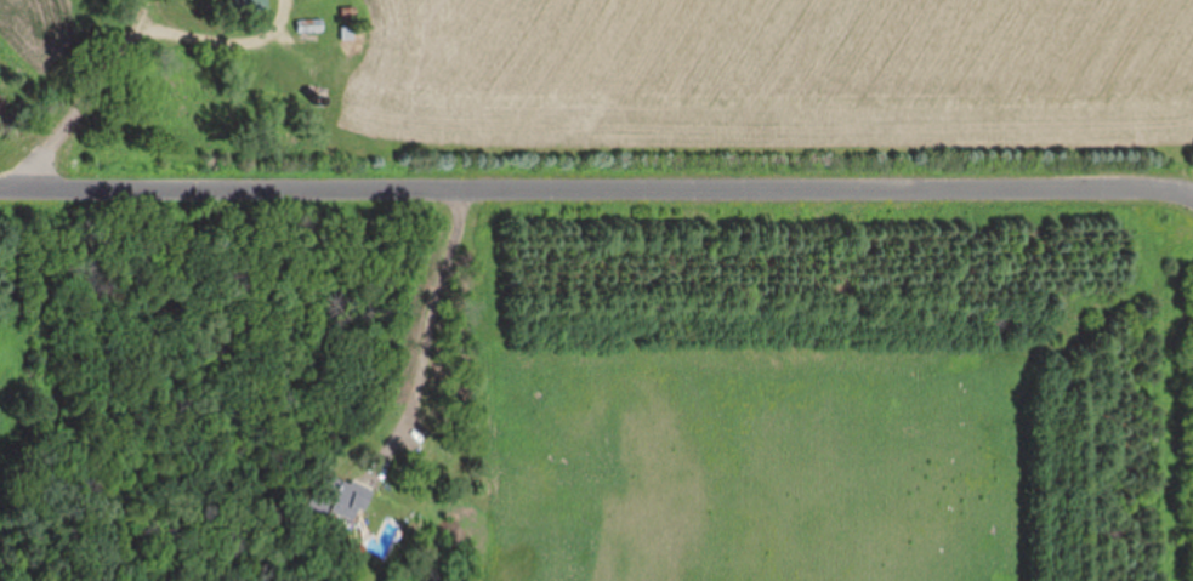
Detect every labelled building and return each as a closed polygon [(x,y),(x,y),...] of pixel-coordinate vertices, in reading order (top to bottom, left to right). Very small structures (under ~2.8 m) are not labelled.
[(366,489),(335,480),(325,512),(356,521),(366,489)]
